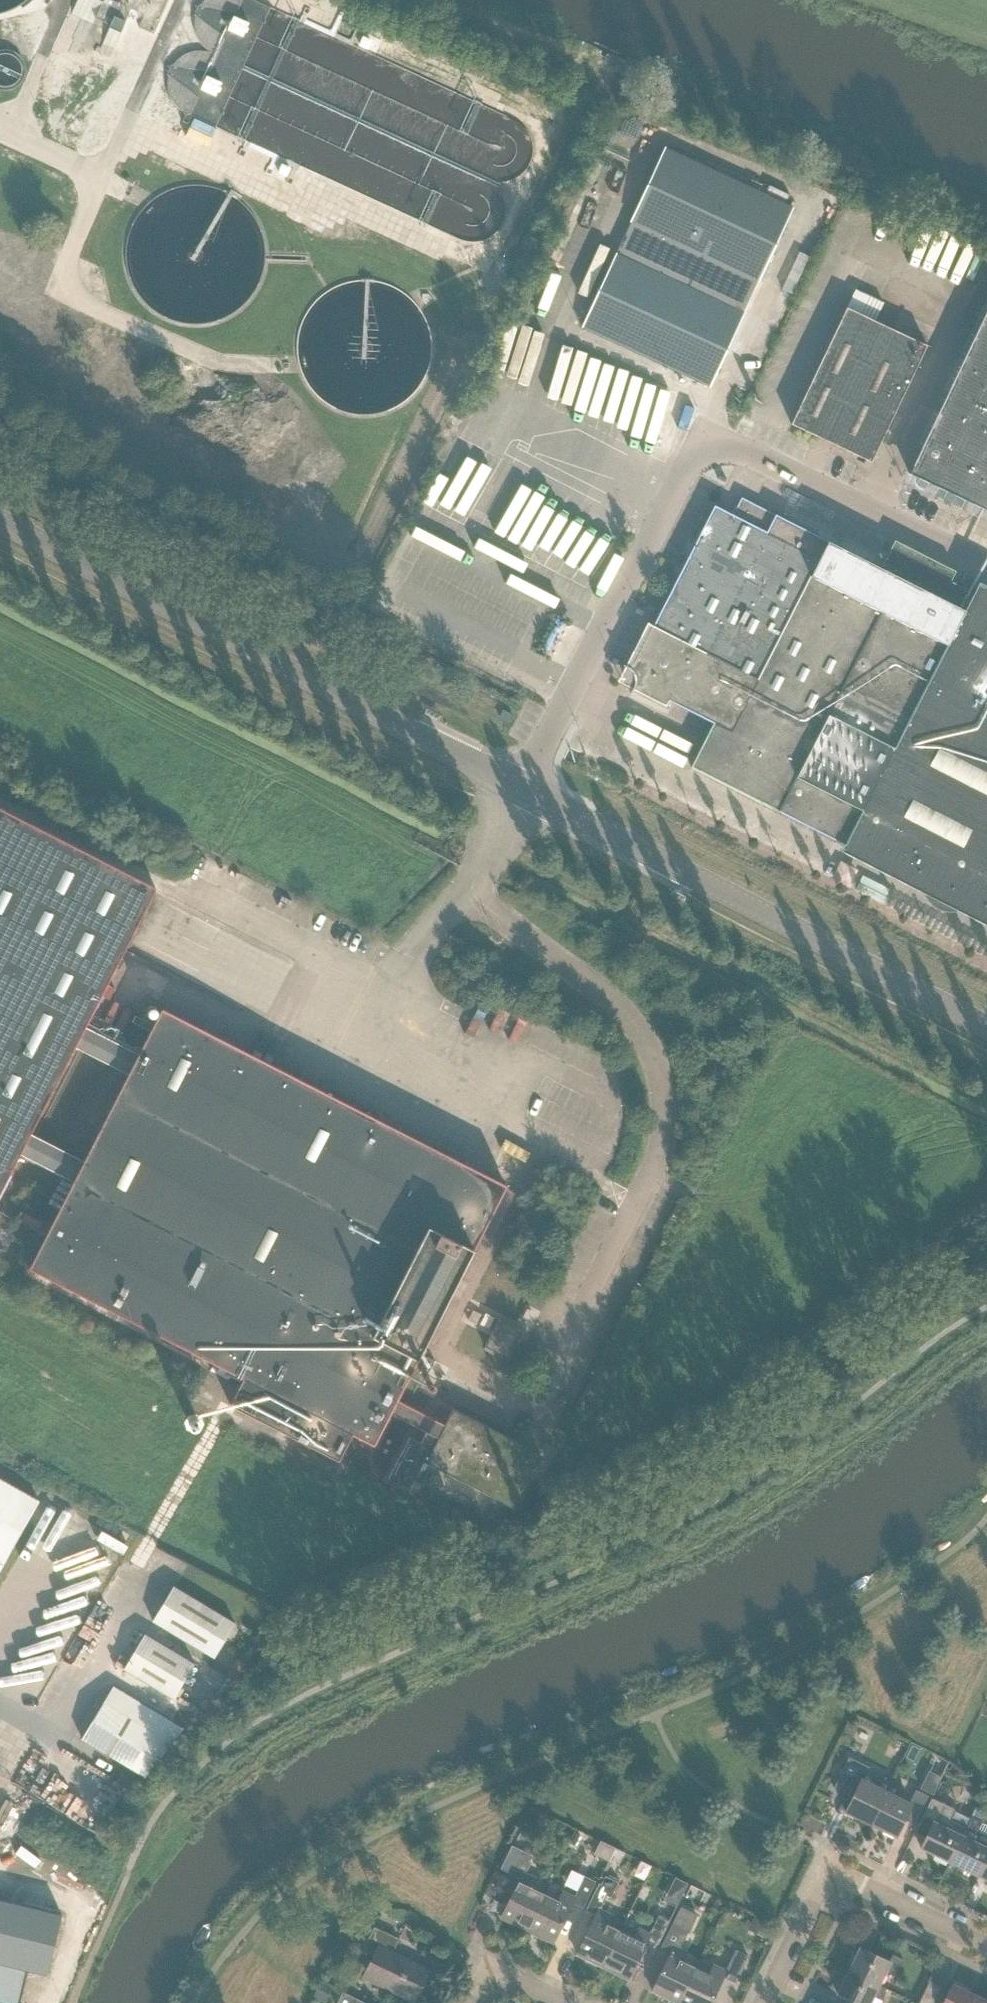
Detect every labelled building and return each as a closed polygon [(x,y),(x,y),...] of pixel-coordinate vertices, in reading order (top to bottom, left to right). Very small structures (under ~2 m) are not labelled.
[(103,3),(96,19),(111,26),(109,29),(121,34),(132,11),(144,17),(139,28),(154,35),(170,0),(96,0),(103,3)] [(759,282),(793,209),(666,149),(632,222),(582,328),(710,387),(759,282)] [(856,290),(847,308),(792,425),(871,463),(927,346),(875,322),(884,303),(856,290)] [(910,475),(929,483),(932,476),(986,502),(986,312),(910,475)] [(502,323),(493,376),(516,380),(517,377),(532,380),(530,389),(546,392),(553,350),(542,348),(543,341),(528,338),(529,328),(502,323)] [(573,354),(557,409),(629,429),(626,441),(669,453),(674,436),(688,440),(697,408),(667,400),(669,391),(644,384),(642,389),(625,384),(629,370),(573,354)] [(457,449),(430,502),(522,548),(527,539),(569,560),(563,572),(591,586),(617,537),(605,531),(603,536),(570,519),(575,510),(538,492),(537,494),(508,479),(500,495),(485,488),(495,468),(457,449)] [(742,498),(733,515),(715,506),(676,582),(674,583),(673,583),(670,585),(668,588),(667,589),(666,590),(666,592),(665,594),(665,595),(664,597),(664,599),(664,601),(664,602),(665,604),(653,626),(648,623),(626,666),(624,665),(623,667),(625,668),(618,682),(632,690),(631,692),(633,693),(634,690),(666,707),(669,701),(713,724),(691,768),(986,918),(986,588),(979,584),(981,581),(966,573),(961,583),(976,591),(975,594),(951,582),(956,572),(895,541),(881,569),(742,498)] [(553,605),(564,577),(511,556),(507,568),(498,565),(493,577),(517,587),(522,573),(532,577),(525,594),(553,605)] [(509,654),(515,645),(467,609),(461,617),(509,654)] [(425,1463),(491,1497),(480,1518),(491,1523),(501,1502),(513,1508),(540,1455),(453,1409),(452,1411),(435,1402),(427,1416),(397,1401),(506,1187),(162,1011),(140,1055),(86,1028),(157,890),(0,810),(0,1196),(21,1155),(74,1183),(30,1269),(224,1369),(212,1394),(340,1459),(353,1434),(374,1445),(390,1414),(432,1435),(427,1446),(410,1438),(388,1479),(409,1490),(424,1462),(425,1463)] [(499,1271),(488,1266),(471,1301),(481,1306),(498,1272),(499,1271)] [(481,1306),(471,1301),(470,1303),(480,1308),(499,1272),(498,1272),(481,1306)] [(508,1358),(523,1329),(500,1317),(485,1346),(508,1358)] [(40,1501),(0,1479),(0,1572),(40,1501)] [(214,1658),(235,1623),(173,1586),(153,1620),(214,1658)] [(173,1698),(194,1664),(145,1634),(124,1668),(173,1698)] [(203,1682),(195,1677),(183,1695),(191,1700),(203,1682)] [(113,1686),(103,1702),(82,1738),(131,1768),(145,1777),(184,1729),(113,1686)] [(846,1812),(871,1824),(891,1783),(883,1779),(879,1788),(864,1781),(870,1768),(857,1762),(849,1758),(835,1788),(852,1798),(846,1812)] [(891,1783),(871,1824),(896,1837),(904,1820),(915,1825),(928,1796),(916,1790),(910,1803),(895,1796),(900,1787),(891,1783)] [(74,1817),(85,1796),(65,1785),(53,1806),(74,1817)] [(963,1835),(962,1835),(953,1831),(956,1823),(949,1820),(954,1809),(932,1798),(921,1822),(932,1827),(921,1849),(949,1863),(963,1835)] [(962,1835),(963,1835),(949,1863),(977,1876),(986,1856),(986,1833),(979,1830),(982,1823),(971,1817),(962,1835)] [(575,1833),(570,1842),(576,1845),(580,1835),(575,1833)] [(615,1848),(601,1841),(594,1855),(609,1861),(615,1848)] [(527,1930),(545,1895),(532,1888),(536,1879),(524,1873),(532,1856),(519,1849),(508,1872),(520,1878),(501,1918),(527,1930)] [(977,1876),(986,1881),(986,1856),(977,1876)] [(577,1955),(603,1967),(620,1931),(607,1925),(612,1916),(600,1910),(607,1896),(611,1898),(619,1882),(606,1876),(601,1884),(599,1883),(597,1887),(586,1910),(596,1915),(577,1955)] [(557,1901),(545,1895),(527,1930),(553,1943),(573,1904),(583,1909),(596,1882),(584,1877),(574,1898),(562,1892),(557,1901)] [(27,1970),(47,1974),(61,1916),(45,1912),(40,1911),(39,1911),(36,1910),(30,1909),(26,1908),(0,1901),(0,2002),(19,2002),(27,1970)] [(696,1969),(683,1962),(687,1953),(675,1947),(683,1930),(688,1932),(697,1915),(681,1907),(661,1947),(672,1952),(652,1991),(677,2002),(679,2002),(696,1969)] [(620,1931),(603,1967),(629,1980),(648,1940),(658,1945),(669,1922),(658,1917),(650,1934),(638,1928),(633,1938),(620,1931)] [(430,1968),(429,1967),(427,1970),(392,1953),(399,1939),(374,1927),(363,1951),(374,1956),(363,1980),(411,2002),(412,2002),(430,1968)] [(879,1985),(887,1970),(896,1974),(903,1960),(893,1955),(889,1962),(860,1947),(849,1971),(879,1985)] [(696,1969),(679,2002),(711,2002),(724,1977),(734,1982),(747,1955),(736,1950),(726,1971),(713,1965),(709,1975),(696,1969)] [(849,1971),(837,1994),(853,2001),(852,2002),(870,2002),(874,1996),(882,2000),(887,1989),(879,1985),(849,1971)] [(314,1995),(326,2001),(333,1987),(321,1981),(314,1995)] [(940,1986),(930,1981),(919,2002),(932,2002),(940,1986)] [(976,1995),(952,1984),(943,2002),(972,2002),(976,1995)] [(343,1993),(338,2002),(364,2002),(343,1993)]
